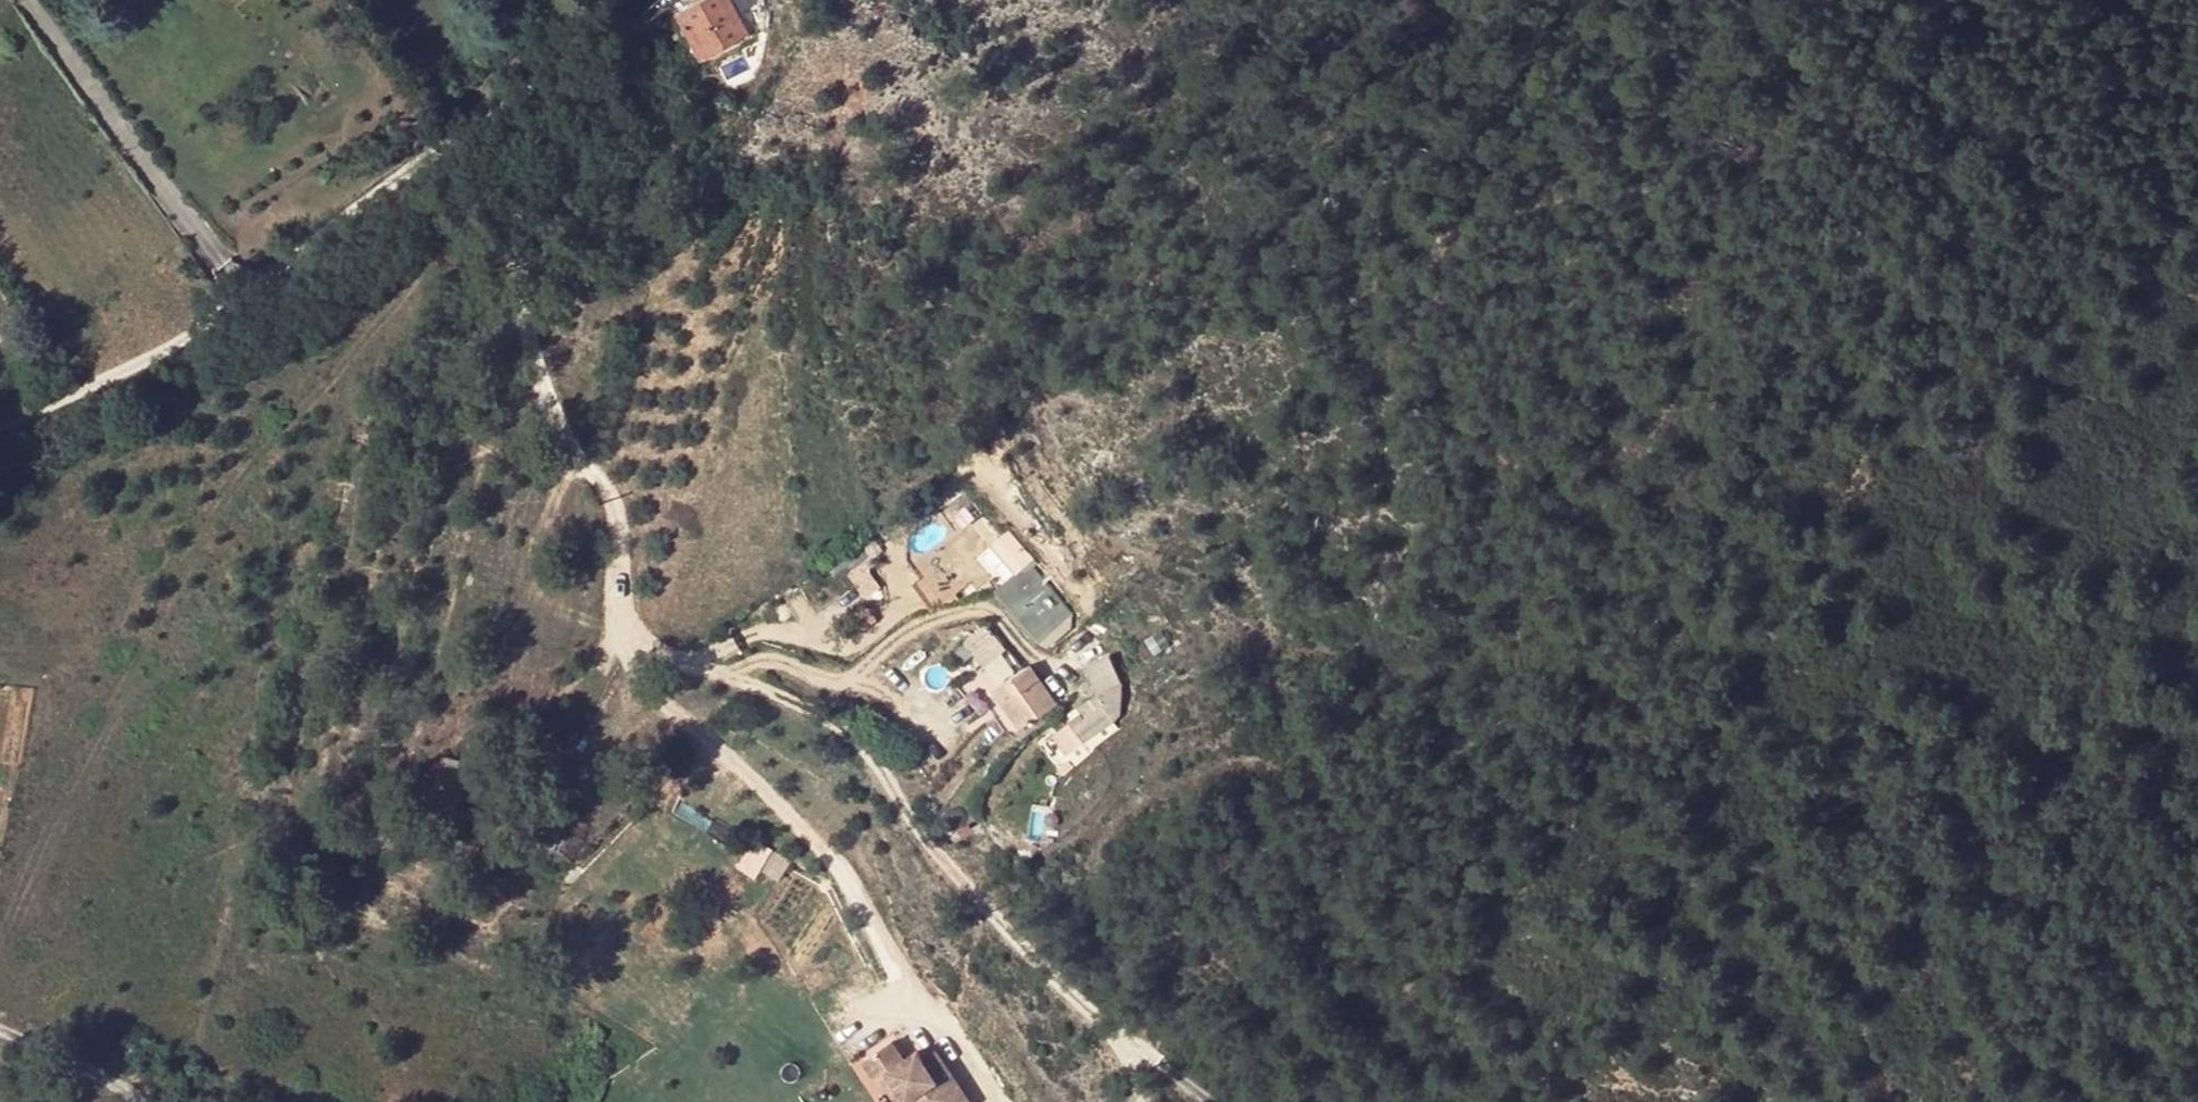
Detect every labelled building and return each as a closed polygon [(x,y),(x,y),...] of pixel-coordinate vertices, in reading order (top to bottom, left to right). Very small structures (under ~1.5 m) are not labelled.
[(702,62),(756,35),(738,0),(701,0),(677,12),(702,62)] [(874,558),(861,542),(842,557),(868,589),(879,580),(867,564),(874,558)] [(1032,560),(999,589),(1039,636),(1072,606),(1032,560)] [(857,603),(847,610),(861,628),(877,616),(865,600),(859,605),(857,603)] [(1006,643),(986,618),(965,635),(986,660),(1006,643)] [(1110,647),(1086,658),(1099,686),(1070,706),(1074,712),(1071,714),(1085,735),(1121,706),(1123,676),(1110,647)] [(1031,658),(994,683),(1022,722),(1058,698),(1031,658)] [(470,763),(441,755),(434,787),(462,794),(470,763)] [(774,849),(761,868),(778,880),(791,861),(774,849)] [(941,1060),(928,1069),(922,1060),(916,1052),(903,1060),(891,1042),(863,1061),(876,1080),(880,1077),(887,1073),(906,1101),(969,1101),(941,1060)] [(941,1060),(935,1051),(922,1060),(928,1069),(941,1060)] [(887,1073),(880,1077),(897,1101),(906,1101),(887,1073)]
